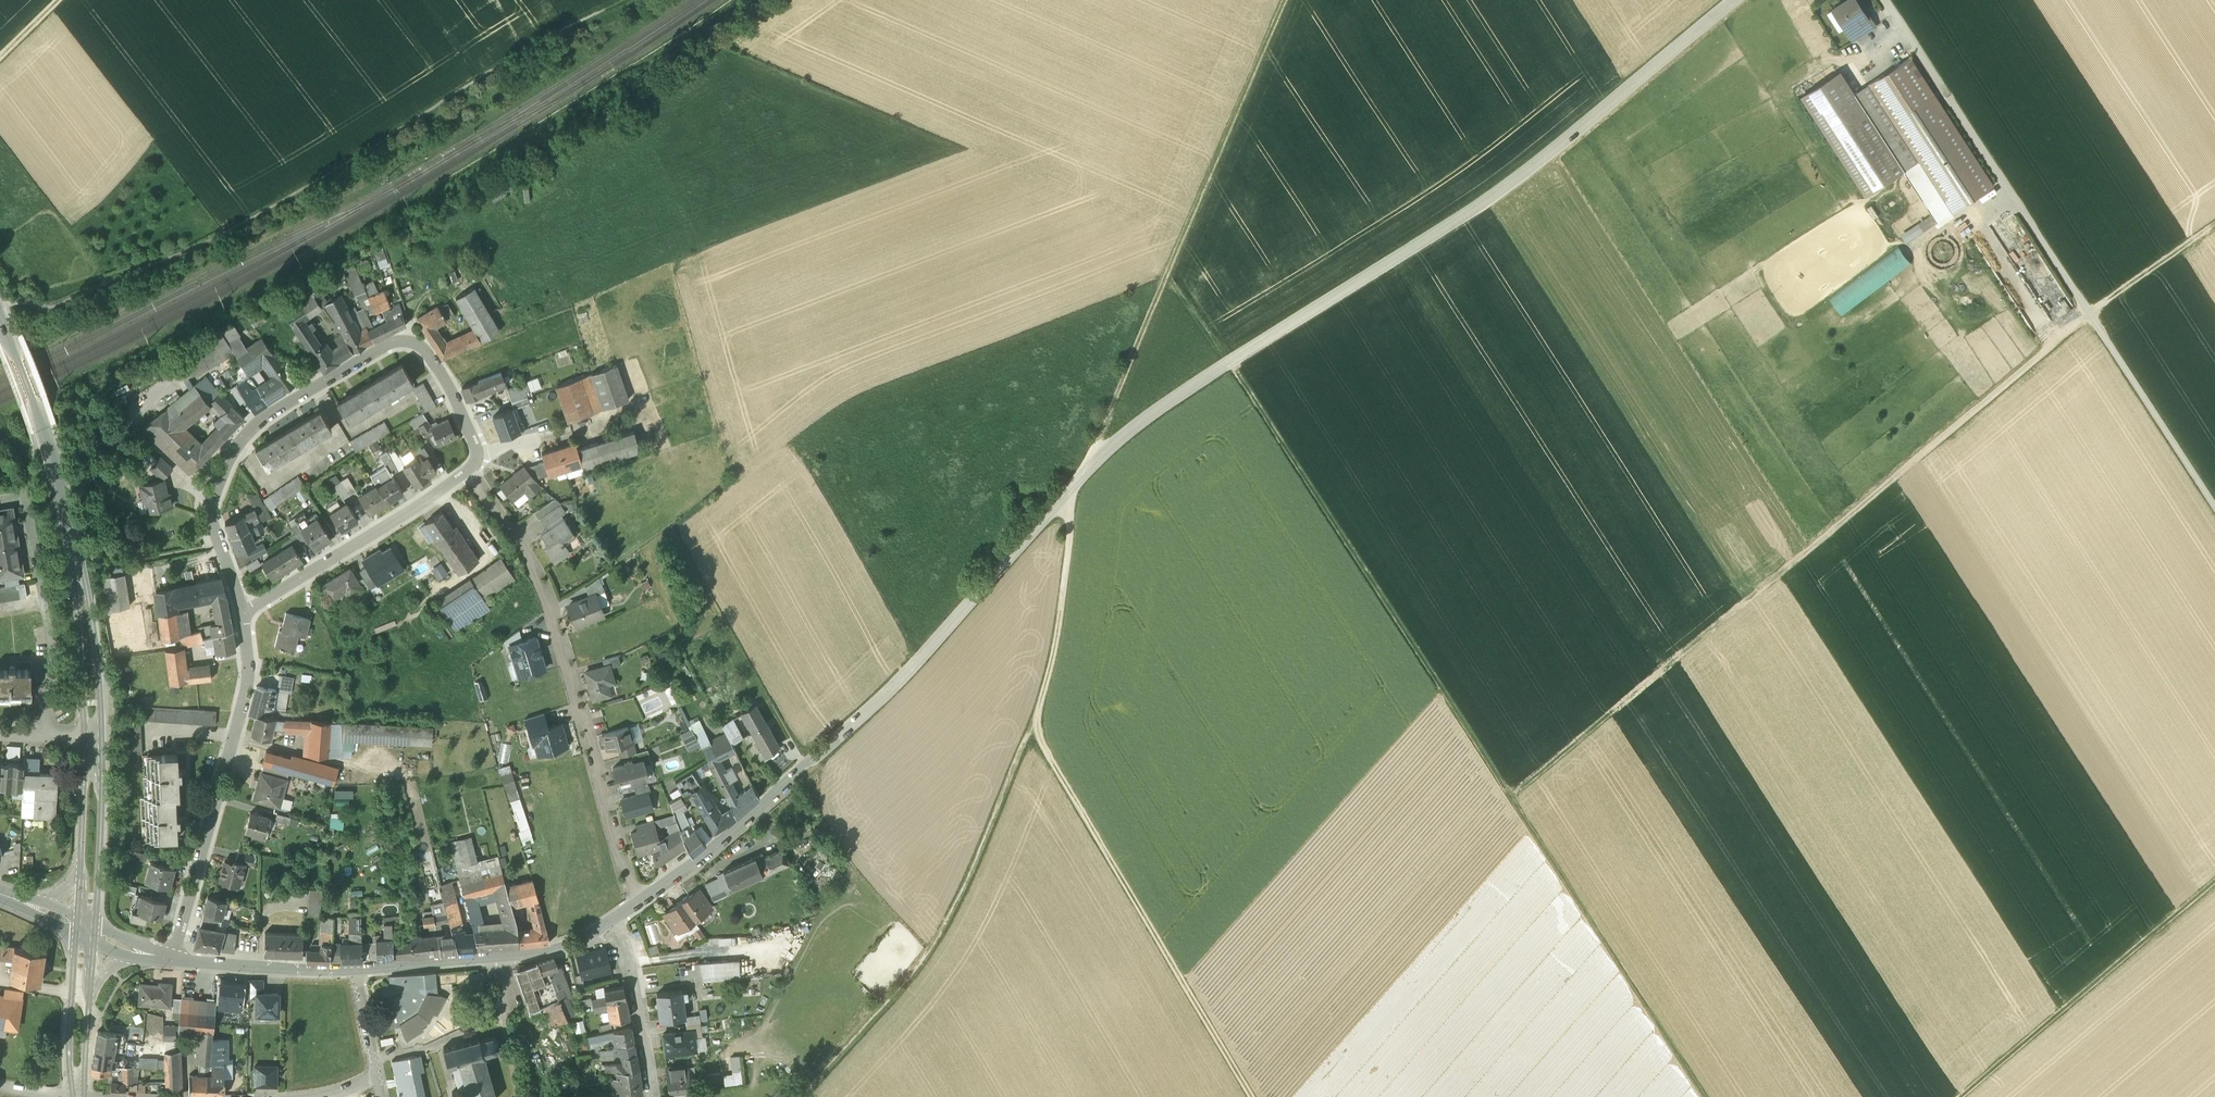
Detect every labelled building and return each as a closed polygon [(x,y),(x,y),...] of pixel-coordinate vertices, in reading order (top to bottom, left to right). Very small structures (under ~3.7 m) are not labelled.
[(1856,0),(1848,0),(1833,9),(1853,40),(1875,26),(1866,13),(1864,14),(1856,0)] [(1910,57),(1867,85),(1895,128),(1917,162),(1951,214),(1993,186),(1910,57)] [(1830,71),(1819,75),(1821,79),(1832,75),(1830,71)] [(1840,72),(1802,96),(1866,195),(1904,171),(1866,112),(1854,94),(1840,72)] [(1904,171),(1917,162),(1895,128),(1867,85),(1854,94),(1866,112),(1904,171)] [(509,180),(491,191),(496,200),(515,189),(509,180)] [(1902,233),(1907,242),(1938,226),(1933,216),(1902,233)] [(375,249),(381,267),(391,264),(384,246),(375,249)] [(1844,318),(1914,265),(1900,247),(1831,301),(1844,318)] [(366,289),(354,264),(345,268),(345,267),(344,267),(345,268),(344,268),(356,295),(358,296),(360,294),(360,293),(365,289),(366,289)] [(328,276),(317,281),(318,282),(308,287),(312,292),(322,286),(331,281),(328,276)] [(322,286),(312,292),(322,306),(323,305),(330,300),(322,286)] [(366,289),(365,289),(369,297),(377,293),(374,286),(366,289)] [(499,331),(473,288),(456,298),(476,332),(481,342),(499,331)] [(365,289),(360,293),(360,294),(358,296),(364,309),(367,304),(371,303),(372,302),(369,297),(365,289)] [(377,293),(369,297),(372,302),(371,303),(375,311),(375,310),(389,304),(385,290),(377,293)] [(312,292),(297,302),(299,304),(285,314),(293,325),(302,319),(322,306),(312,292)] [(338,295),(330,300),(336,309),(345,305),(338,295)] [(330,300),(323,305),(326,309),(327,309),(329,313),(336,309),(330,300)] [(382,310),(384,317),(393,313),(401,310),(406,324),(409,323),(400,302),(382,310)] [(375,311),(371,303),(367,304),(364,309),(374,328),(381,324),(375,310),(375,311)] [(447,303),(438,306),(446,319),(454,315),(447,303)] [(336,309),(329,313),(334,321),(335,320),(341,330),(354,323),(345,305),(336,309)] [(438,306),(416,318),(424,332),(436,350),(444,346),(432,327),(446,319),(438,306)] [(364,309),(358,312),(368,331),(374,328),(364,309)] [(262,310),(248,318),(253,326),(267,318),(262,310)] [(374,328),(368,331),(373,341),(406,324),(401,310),(393,313),(394,318),(387,321),(381,324),(374,328)] [(393,313),(384,317),(387,321),(394,318),(393,313)] [(320,345),(302,319),(293,325),(311,351),(320,345)] [(354,323),(341,330),(353,351),(373,341),(368,331),(360,335),(354,323)] [(237,324),(221,332),(235,354),(236,356),(249,347),(240,335),(243,333),(237,324)] [(235,354),(221,332),(173,358),(184,380),(235,354)] [(346,342),(341,332),(334,336),(340,346),(346,342)] [(444,346),(436,350),(441,358),(464,347),(481,342),(476,332),(444,346)] [(283,368),(262,338),(251,346),(261,359),(273,376),(283,368)] [(320,345),(311,351),(324,371),(345,357),(338,347),(331,352),(325,342),(320,345)] [(340,346),(338,347),(345,357),(352,352),(346,342),(340,346)] [(249,347),(236,356),(246,370),(253,364),(261,359),(251,346),(249,347)] [(253,364),(246,370),(249,376),(257,370),(253,364)] [(402,365),(337,403),(348,421),(410,385),(413,383),(402,365)] [(616,365),(591,375),(602,409),(628,400),(616,365)] [(294,384),(283,368),(273,376),(277,382),(271,386),(277,396),(294,384)] [(506,385),(501,373),(478,382),(484,394),(506,385)] [(590,374),(556,387),(568,421),(603,409),(602,409),(591,375),(590,374)] [(208,375),(194,386),(204,398),(206,396),(217,384),(208,375)] [(531,390),(542,387),(539,377),(529,380),(531,390)] [(257,387),(251,379),(239,387),(239,388),(255,411),(268,403),(257,387)] [(478,382),(462,388),(467,401),(484,394),(478,382)] [(217,384),(206,396),(212,403),(222,413),(230,405),(225,399),(230,394),(218,383),(217,384)] [(265,383),(257,387),(268,403),(277,396),(271,386),(268,388),(265,383)] [(413,383),(410,385),(426,412),(437,405),(424,383),(416,387),(413,383)] [(508,390),(512,402),(527,397),(523,384),(508,390)] [(204,398),(194,386),(155,418),(173,435),(181,428),(212,403),(206,396),(204,398)] [(255,411),(239,388),(230,394),(225,399),(230,405),(244,418),(255,411)] [(514,409),(517,408),(530,404),(527,397),(512,402),(514,409)] [(244,418),(230,405),(222,413),(220,415),(226,421),(211,436),(219,444),(244,418)] [(493,416),(501,438),(525,429),(517,408),(514,409),(493,416)] [(320,411),(255,450),(266,468),(331,430),(320,411)] [(423,413),(410,421),(414,428),(418,426),(426,420),(423,413)] [(173,435),(155,418),(143,428),(190,474),(201,462),(173,435)] [(447,419),(431,427),(433,433),(439,444),(456,436),(447,419)] [(426,420),(418,426),(425,437),(427,436),(433,433),(431,427),(426,420)] [(351,441),(357,451),(390,432),(384,422),(351,441)] [(200,447),(181,428),(173,435),(201,462),(219,444),(211,436),(200,447)] [(589,445),(577,449),(582,465),(583,468),(639,450),(634,432),(589,445)] [(433,433),(427,436),(434,447),(439,444),(433,433)] [(587,438),(575,442),(577,449),(589,445),(587,438)] [(575,442),(558,447),(565,470),(582,465),(577,449),(575,442)] [(424,446),(421,448),(419,444),(410,449),(415,458),(418,462),(427,457),(428,457),(430,456),(424,446)] [(558,447),(541,453),(544,462),(548,475),(549,476),(565,470),(558,447)] [(142,459),(150,467),(160,457),(152,449),(142,459)] [(401,456),(399,457),(393,449),(387,453),(390,458),(399,471),(404,467),(403,465),(406,464),(401,456)] [(172,468),(160,457),(150,467),(162,478),(172,468)] [(428,457),(427,457),(418,462),(427,476),(428,477),(436,471),(433,465),(435,464),(432,459),(430,461),(428,457)] [(399,471),(390,458),(384,462),(392,475),(399,471)] [(406,464),(403,465),(404,467),(416,485),(428,477),(427,476),(418,462),(415,458),(406,464)] [(544,462),(526,467),(535,479),(548,475),(544,462)] [(525,467),(514,476),(513,475),(500,485),(513,500),(524,491),(528,496),(541,486),(535,479),(526,467),(525,467)] [(265,499),(272,509),(306,486),(299,475),(265,499)] [(356,491),(347,477),(340,481),(349,495),(356,491)] [(393,477),(377,487),(386,502),(403,492),(393,477)] [(161,480),(140,485),(144,500),(148,499),(151,511),(171,506),(172,504),(170,495),(167,493),(166,489),(162,487),(161,480)] [(349,495),(340,481),(335,485),(344,498),(349,495)] [(376,486),(358,497),(369,513),(386,502),(377,487),(376,486)] [(524,491),(513,500),(516,505),(528,496),(524,491)] [(144,500),(138,502),(141,513),(147,512),(151,511),(148,499),(144,500)] [(553,499),(534,511),(539,519),(540,518),(561,504),(553,499)] [(346,503),(330,514),(341,531),(358,520),(346,503)] [(561,504),(540,518),(544,524),(565,511),(561,504)] [(18,542),(12,508),(0,510),(0,545),(18,542)] [(254,509),(242,515),(245,522),(252,519),(258,516),(254,509)] [(304,511),(294,518),(297,523),(298,523),(301,528),(317,518),(314,514),(308,518),(304,511)] [(425,523),(445,552),(461,541),(451,525),(453,523),(450,517),(447,518),(443,512),(425,523)] [(242,515),(225,524),(231,537),(248,529),(245,522),(242,515)] [(258,516),(252,519),(255,525),(261,522),(258,516)] [(301,528),(301,529),(306,536),(305,537),(313,549),(330,539),(329,538),(322,526),(317,518),(301,528)] [(563,518),(541,533),(547,543),(543,546),(553,562),(569,551),(561,539),(572,532),(563,518)] [(255,525),(248,529),(252,536),(264,529),(261,522),(255,525)] [(301,529),(301,528),(298,523),(297,523),(292,527),(296,533),(300,540),(305,537),(306,536),(301,529)] [(335,534),(327,523),(322,526),(329,538),(335,534)] [(248,529),(231,537),(239,552),(256,544),(252,536),(248,529)] [(300,540),(296,533),(289,538),(292,544),(299,554),(306,550),(300,540)] [(461,541),(445,552),(459,573),(478,561),(464,538),(461,541)] [(0,545),(0,579),(4,578),(18,576),(23,575),(18,542),(0,545)] [(292,544),(263,562),(272,577),(302,558),(299,554),(292,544)] [(247,555),(252,562),(257,558),(265,553),(260,546),(247,555)] [(389,547),(377,555),(375,552),(363,560),(367,567),(378,585),(403,569),(389,547)] [(252,562),(246,566),(250,572),(261,565),(257,558),(252,562)] [(501,558),(436,601),(456,632),(490,610),(484,601),(516,581),(501,558)] [(443,563),(433,570),(439,579),(449,572),(443,563)] [(378,585),(367,567),(359,571),(363,578),(370,590),(378,585)] [(350,569),(323,586),(332,602),(347,593),(350,598),(362,592),(356,582),(358,581),(350,569)] [(123,573),(97,578),(104,613),(130,608),(123,573)] [(18,576),(4,578),(5,586),(18,584),(19,584),(18,576)] [(599,577),(586,586),(590,597),(595,595),(595,596),(605,592),(599,577)] [(363,578),(358,581),(356,582),(362,592),(365,597),(372,593),(370,590),(363,578)] [(199,583),(195,584),(199,601),(215,598),(216,601),(226,599),(221,579),(199,583)] [(19,584),(18,584),(20,598),(27,597),(25,583),(19,584)] [(0,587),(0,601),(20,598),(18,584),(5,586),(0,587)] [(195,584),(182,587),(185,603),(199,601),(195,584)] [(182,587),(156,593),(162,640),(181,637),(180,636),(189,634),(185,603),(182,587)] [(590,597),(570,605),(577,625),(603,615),(595,596),(595,595),(590,597)] [(226,599),(216,601),(217,609),(215,611),(218,624),(211,625),(213,636),(214,636),(232,631),(226,599)] [(310,620),(286,614),(282,631),(279,630),(275,646),(280,648),(280,649),(285,650),(285,649),(294,651),(298,635),(305,637),(310,620)] [(211,625),(200,628),(201,631),(203,639),(204,639),(213,636),(211,625)] [(520,629),(504,641),(507,650),(511,649),(510,645),(523,641),(520,629)] [(189,634),(180,636),(181,637),(182,644),(203,639),(201,631),(189,634)] [(232,631),(214,636),(215,645),(217,654),(235,651),(232,631)] [(213,636),(204,639),(205,647),(215,645),(214,636),(213,636)] [(523,641),(510,645),(511,649),(520,677),(546,669),(536,637),(523,641)] [(183,648),(166,650),(171,684),(188,681),(186,670),(183,648)] [(618,656),(603,661),(604,667),(609,665),(609,668),(620,665),(618,656)] [(604,667),(586,672),(593,699),(607,695),(603,685),(613,682),(609,668),(609,665),(604,667)] [(0,670),(0,704),(30,703),(30,670),(15,670),(14,667),(9,667),(9,670),(0,670)] [(209,667),(186,670),(188,681),(210,679),(209,667)] [(293,678),(280,676),(278,691),(289,693),(290,694),(293,678)] [(481,681),(475,683),(481,699),(486,698),(481,681)] [(276,690),(256,687),(250,714),(257,715),(262,716),(266,699),(274,700),(276,690)] [(272,711),(283,713),(289,693),(278,691),(276,690),(274,700),(272,711)] [(767,695),(757,699),(766,721),(776,718),(767,695)] [(274,700),(266,699),(262,716),(276,718),(280,719),(280,715),(283,716),(283,713),(272,711),(274,700)] [(755,704),(721,724),(726,734),(731,744),(732,743),(752,732),(766,723),(755,704)] [(154,707),(141,706),(140,720),(153,721),(154,707)] [(216,711),(161,708),(160,722),(215,726),(216,711)] [(544,713),(525,718),(530,733),(548,727),(544,713)] [(262,716),(257,715),(252,735),(271,739),(274,727),(276,718),(262,716)] [(311,721),(284,719),(280,719),(276,718),(274,727),(283,728),(283,729),(310,731),(311,731),(311,721)] [(139,720),(126,721),(128,755),(142,754),(140,720),(139,720)] [(344,723),(311,721),(311,731),(310,731),(309,755),(343,757),(343,756),(344,723)] [(356,723),(344,723),(343,756),(350,756),(351,750),(354,750),(355,744),(355,736),(356,723)] [(387,725),(356,723),(355,736),(387,738),(387,725)] [(548,727),(530,733),(530,734),(533,733),(536,745),(542,743),(545,752),(548,751),(551,755),(556,753),(557,748),(568,745),(561,723),(548,727)] [(639,723),(631,726),(635,741),(644,739),(639,723)] [(778,744),(766,723),(752,732),(765,755),(778,744)] [(441,727),(387,725),(387,738),(355,736),(355,744),(433,747),(433,740),(440,740),(441,727)] [(628,727),(603,734),(607,749),(618,746),(632,742),(628,727)] [(693,734),(683,739),(686,746),(696,741),(693,734)] [(726,734),(701,746),(709,761),(728,751),(734,748),(732,743),(731,744),(726,734)] [(508,761),(512,745),(504,742),(500,759),(508,761)] [(632,742),(618,746),(621,757),(632,754),(635,753),(632,742)] [(7,757),(20,758),(22,746),(8,744),(7,757)] [(734,748),(728,751),(733,762),(739,759),(734,748)] [(647,749),(635,753),(632,754),(634,762),(642,759),(644,765),(651,763),(647,749)] [(291,759),(266,752),(262,765),(263,766),(287,773),(291,759)] [(177,755),(143,757),(145,798),(175,797),(179,797),(178,777),(181,776),(181,770),(178,770),(177,755)] [(338,768),(292,755),(291,759),(287,773),(289,773),(333,786),(338,768)] [(39,758),(24,757),(23,766),(23,772),(39,773),(39,758)] [(717,757),(709,761),(712,766),(710,767),(720,786),(726,797),(734,793),(735,792),(717,757)] [(631,761),(624,763),(625,764),(612,768),(616,779),(618,779),(620,786),(633,783),(645,779),(643,771),(645,771),(644,765),(642,759),(634,762),(632,762),(631,761)] [(2,764),(0,788),(0,790),(4,790),(6,789),(11,789),(13,763),(8,763),(6,765),(2,764)] [(19,764),(13,763),(11,789),(16,790),(18,792),(22,792),(23,772),(23,766),(20,766),(19,764)] [(510,800),(521,797),(510,765),(500,768),(510,800)] [(287,773),(263,766),(262,773),(287,780),(289,773),(287,773)] [(39,773),(23,772),(22,792),(22,794),(39,795),(56,795),(57,774),(39,773)] [(262,773),(261,772),(253,800),(280,807),(283,797),(282,797),(284,789),(285,790),(288,780),(262,773)] [(691,772),(675,781),(683,794),(689,791),(691,793),(700,787),(691,772)] [(633,783),(620,786),(617,786),(619,793),(634,789),(633,783)] [(649,785),(634,789),(636,796),(648,793),(651,792),(649,785)] [(736,798),(734,793),(726,797),(729,804),(731,807),(736,817),(759,797),(758,796),(758,795),(752,785),(736,798)] [(709,802),(700,787),(691,793),(702,812),(714,805),(711,801),(709,802)] [(622,800),(626,817),(652,810),(648,793),(636,796),(622,800)] [(39,795),(22,794),(22,815),(38,816),(39,795)] [(56,795),(39,795),(38,816),(55,817),(56,795)] [(145,798),(142,799),(144,840),(177,838),(177,823),(180,823),(179,817),(176,817),(175,797),(145,798)] [(714,805),(702,812),(714,833),(727,824),(728,825),(736,817),(731,807),(721,813),(714,805)] [(531,833),(524,810),(513,813),(521,837),(531,833)] [(270,818),(250,812),(245,830),(265,835),(270,818)] [(291,816),(277,813),(275,820),(289,824),(291,816)] [(679,814),(675,816),(680,831),(688,826),(682,813),(679,814)] [(674,814),(654,820),(656,828),(667,825),(670,835),(658,841),(660,848),(654,850),(655,855),(653,856),(656,864),(658,865),(686,846),(682,840),(683,839),(680,831),(675,816),(674,814)] [(332,817),(332,827),(344,827),(344,817),(332,817)] [(648,821),(635,825),(637,832),(640,831),(640,834),(651,831),(648,821)] [(651,831),(640,834),(640,831),(637,832),(631,834),(635,849),(637,849),(638,854),(654,850),(660,848),(658,841),(657,835),(658,834),(656,829),(651,831)] [(706,844),(694,830),(683,839),(682,840),(686,846),(692,856),(706,844)] [(465,898),(466,898),(475,895),(495,889),(506,887),(498,857),(477,862),(472,837),(451,842),(459,876),(460,879),(465,898)] [(782,849),(757,861),(763,874),(771,871),(788,863),(782,849)] [(148,854),(132,851),(130,858),(146,862),(148,854)] [(254,857),(240,853),(238,861),(245,863),(245,864),(251,866),(254,857)] [(755,857),(723,871),(729,885),(731,889),(759,876),(763,874),(757,861),(755,857)] [(238,861),(227,858),(226,861),(224,860),(219,881),(229,883),(229,880),(240,883),(245,864),(245,863),(238,861)] [(174,869),(150,862),(145,881),(156,884),(157,882),(169,885),(174,869)] [(763,874),(759,876),(760,880),(773,874),(771,871),(763,874)] [(532,880),(506,887),(512,906),(518,905),(529,902),(538,899),(532,880)] [(452,881),(442,884),(443,888),(440,889),(444,906),(457,901),(452,881)] [(136,887),(121,883),(119,891),(134,895),(136,887)] [(729,885),(710,893),(713,900),(726,894),(727,895),(729,894),(727,890),(731,889),(729,885)] [(512,906),(506,887),(495,889),(506,928),(516,928),(516,921),(513,912),(512,906)] [(323,890),(311,889),(308,915),(320,916),(323,890)] [(698,890),(681,902),(694,920),(704,914),(702,911),(710,906),(698,890)] [(475,895),(466,898),(472,925),(478,924),(482,923),(475,895)] [(165,902),(141,897),(137,914),(161,919),(165,902)] [(227,902),(208,897),(204,912),(222,917),(225,908),(227,902)] [(538,899),(529,902),(536,929),(545,928),(538,899)] [(464,930),(457,901),(444,906),(449,923),(452,933),(464,930)] [(237,905),(227,902),(225,908),(235,911),(237,905)] [(681,902),(664,914),(676,930),(683,925),(685,927),(694,920),(681,902)] [(222,917),(204,912),(201,920),(217,923),(221,924),(222,917)] [(447,914),(434,917),(435,925),(440,924),(449,923),(447,914)] [(333,918),(324,917),(322,944),(331,944),(332,944),(333,923),(333,918)] [(361,917),(351,917),(352,944),(362,944),(361,925),(361,917)] [(434,917),(422,918),(423,926),(435,925),(434,917)] [(217,923),(201,920),(200,927),(216,929),(217,923)] [(384,924),(384,933),(386,933),(387,940),(392,940),(393,940),(393,938),(393,934),(392,925),(392,924),(384,924)] [(403,924),(392,925),(393,934),(404,932),(403,924)] [(478,924),(472,925),(474,932),(478,950),(494,949),(494,929),(479,930),(478,924)] [(651,943),(661,941),(658,924),(649,925),(651,943)] [(688,933),(685,927),(683,925),(676,930),(677,932),(674,935),(678,940),(688,933)] [(216,929),(200,927),(194,948),(233,953),(236,933),(216,929)] [(504,948),(503,928),(494,929),(494,949),(504,948)] [(503,928),(504,948),(519,947),(517,932),(516,928),(506,928),(503,928)] [(536,929),(530,930),(533,946),(550,943),(546,928),(545,928),(536,929)] [(694,932),(699,939),(704,936),(699,928),(694,932)] [(464,930),(452,933),(458,951),(478,950),(474,932),(466,935),(465,930),(464,930)] [(530,930),(522,932),(517,932),(519,947),(533,946),(530,930)] [(422,936),(414,936),(413,931),(409,931),(410,939),(411,956),(423,955),(422,937),(422,936)] [(303,934),(265,933),(265,954),(302,956),(303,934)] [(442,935),(437,935),(440,953),(458,951),(452,933),(442,935)] [(437,935),(422,937),(423,955),(440,953),(437,935)] [(400,940),(392,941),(393,958),(411,956),(410,939),(400,940)] [(387,940),(375,941),(376,960),(393,958),(392,941),(392,940),(387,940)] [(314,951),(306,950),(306,961),(329,962),(331,944),(322,944),(321,947),(314,947),(314,951)] [(352,944),(341,944),(341,962),(362,961),(362,944),(352,944)] [(370,944),(362,944),(362,961),(370,960),(370,944)] [(0,946),(0,958),(6,959),(12,960),(14,948),(0,946)] [(44,952),(14,948),(12,960),(6,959),(6,964),(11,965),(9,980),(40,984),(44,952)] [(606,950),(577,957),(582,977),(583,979),(611,972),(606,950)] [(739,959),(701,962),(699,962),(702,980),(705,980),(740,978),(739,959)] [(554,960),(539,965),(542,973),(548,972),(556,992),(557,993),(563,991),(563,990),(568,988),(560,968),(558,969),(554,960)] [(699,962),(679,965),(680,979),(693,977),(694,980),(701,979),(702,982),(705,981),(705,980),(702,980),(699,962)] [(539,965),(517,972),(524,992),(531,989),(538,987),(536,980),(543,977),(542,973),(539,965)] [(548,972),(542,973),(543,977),(536,980),(538,987),(539,990),(546,988),(549,995),(556,992),(548,972)] [(406,987),(402,996),(393,1001),(401,1024),(405,1037),(413,1032),(415,1036),(423,1030),(421,1026),(429,1021),(433,1013),(437,1015),(442,1006),(438,1004),(442,996),(421,991),(421,988),(436,987),(435,974),(390,977),(391,982),(406,984),(406,987)] [(583,979),(582,977),(576,978),(579,991),(585,989),(583,979)] [(263,980),(249,980),(249,999),(257,999),(257,993),(263,993),(263,980)] [(172,997),(174,998),(174,983),(166,984),(165,981),(160,981),(160,985),(149,985),(149,982),(142,982),(142,1004),(158,1004),(158,1007),(171,1007),(172,997)] [(243,985),(221,983),(218,1009),(240,1011),(243,985)] [(623,986),(604,990),(605,996),(606,1002),(607,1002),(625,998),(623,986)] [(531,989),(524,992),(533,1011),(540,1008),(531,989)] [(682,989),(656,993),(660,1021),(686,1017),(682,989)] [(6,997),(0,996),(0,1026),(17,1028),(23,992),(7,990),(6,997)] [(572,1012),(563,991),(557,993),(559,1000),(565,1014),(572,1012)] [(263,993),(257,993),(257,999),(256,1014),(262,1014),(262,1017),(272,1017),(272,1014),(278,1015),(279,993),(263,993)] [(605,996),(591,999),(592,1004),(606,1002),(605,996)] [(177,1027),(179,1027),(181,998),(174,998),(172,997),(171,1007),(170,1026),(177,1027)] [(216,1002),(181,998),(179,1027),(178,1030),(202,1032),(213,1033),(216,1002)] [(625,998),(607,1002),(608,1006),(611,1021),(629,1017),(625,998)] [(559,1000),(543,1007),(551,1025),(567,1018),(565,1014),(559,1000)] [(401,1024),(393,1001),(383,1004),(388,1027),(401,1024)] [(700,1022),(686,1024),(687,1031),(693,1030),(694,1034),(702,1033),(700,1022)] [(0,1026),(0,1037),(6,1038),(6,1031),(16,1032),(17,1028),(0,1026)] [(170,1026),(166,1026),(166,1040),(178,1040),(177,1027),(170,1026)] [(631,1026),(613,1030),(614,1035),(615,1043),(634,1040),(631,1026)] [(613,1030),(587,1035),(588,1041),(608,1037),(608,1036),(614,1035),(613,1030)] [(687,1031),(663,1034),(666,1055),(696,1051),(694,1034),(693,1030),(687,1031)] [(116,1034),(98,1031),(95,1049),(113,1052),(114,1052),(114,1047),(116,1034)] [(213,1033),(202,1032),(199,1064),(210,1064),(212,1041),(213,1033)] [(124,1035),(116,1034),(114,1047),(123,1048),(124,1035)] [(472,1041),(471,1039),(470,1040),(470,1042),(464,1043),(464,1041),(462,1042),(463,1044),(456,1045),(456,1043),(454,1044),(455,1046),(445,1049),(445,1047),(443,1047),(449,1068),(451,1067),(450,1065),(452,1065),(459,1090),(452,1092),(454,1096),(468,1096),(469,1096),(496,1096),(484,1055),(490,1053),(490,1054),(492,1054),(491,1052),(495,1051),(497,1052),(498,1051),(496,1050),(499,1046),(501,1046),(501,1045),(499,1045),(498,1040),(499,1039),(498,1038),(497,1039),(493,1037),(493,1035),(492,1035),(491,1037),(487,1038),(487,1036),(486,1037),(486,1039),(480,1040),(479,1037),(478,1037),(478,1039),(472,1041)] [(228,1041),(212,1041),(210,1064),(224,1065),(228,1061),(228,1041)] [(634,1044),(618,1046),(619,1052),(635,1051),(634,1044)] [(113,1052),(95,1049),(92,1066),(108,1067),(110,1067),(113,1052)] [(178,1052),(164,1052),(166,1093),(180,1092),(178,1052)] [(126,1054),(125,1067),(133,1068),(133,1054),(126,1054)] [(636,1054),(621,1055),(623,1063),(616,1064),(617,1070),(639,1069),(636,1054)] [(421,1055),(392,1061),(394,1069),(412,1066),(413,1072),(420,1071),(420,1072),(424,1071),(421,1055)] [(738,1056),(731,1056),(733,1073),(734,1083),(741,1083),(738,1056)] [(210,1064),(199,1064),(199,1077),(206,1077),(209,1077),(210,1064)] [(224,1065),(210,1064),(209,1077),(206,1077),(206,1088),(224,1088),(224,1065)] [(667,1096),(694,1096),(693,1093),(690,1093),(687,1065),(666,1067),(668,1086),(669,1086),(670,1095),(667,1096)] [(92,1066),(92,1074),(101,1075),(109,1076),(108,1071),(108,1067),(92,1066)] [(413,1072),(412,1066),(394,1069),(400,1096),(426,1096),(420,1072),(420,1071),(413,1072)] [(125,1067),(123,1067),(123,1072),(123,1084),(125,1084),(132,1084),(133,1068),(125,1067)] [(255,1067),(255,1086),(277,1087),(277,1067),(255,1067)] [(639,1069),(617,1070),(617,1074),(619,1088),(640,1084),(639,1069)] [(733,1073),(724,1074),(725,1085),(734,1083),(733,1073)] [(109,1076),(101,1075),(101,1084),(105,1084),(105,1092),(104,1092),(104,1094),(111,1095),(112,1083),(112,1076),(109,1076)] [(199,1077),(189,1077),(189,1096),(206,1096),(206,1088),(206,1077),(199,1077)] [(112,1083),(111,1095),(124,1095),(125,1088),(125,1084),(123,1084),(112,1083)] [(640,1084),(619,1088),(619,1096),(642,1093),(640,1084)] [(224,1088),(206,1088),(206,1096),(224,1096),(224,1088)]
